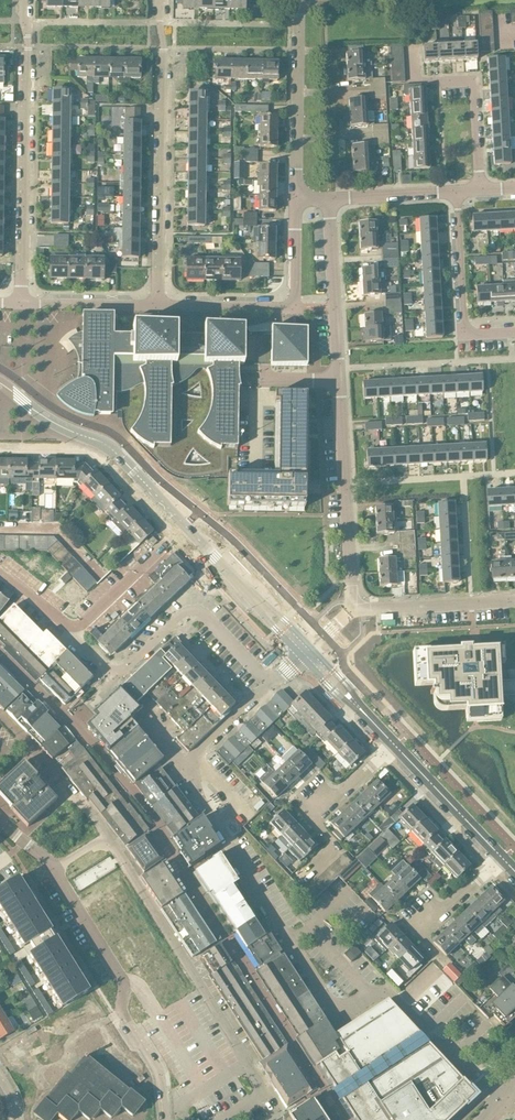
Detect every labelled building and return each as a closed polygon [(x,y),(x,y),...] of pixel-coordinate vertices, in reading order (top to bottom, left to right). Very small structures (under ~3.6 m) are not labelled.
[(93,8),(108,8),(108,0),(93,0),(93,8)] [(177,3),(182,4),(182,9),(198,9),(198,0),(177,0),(177,3)] [(198,9),(214,9),(214,0),(198,0),(198,9)] [(214,9),(229,9),(229,0),(214,0),(214,9)] [(229,10),(245,10),(245,5),(249,5),(249,0),(229,0),(229,10)] [(450,61),(463,60),(462,44),(449,45),(450,61)] [(462,44),(463,60),(476,60),(475,44),(462,44)] [(437,62),(450,61),(449,45),(436,46),(437,62)] [(423,63),(437,62),(436,46),(422,47),(423,63)] [(346,67),(371,66),(371,54),(368,52),(346,54),(346,67)] [(488,72),(505,71),(504,58),(488,59),(488,72)] [(93,84),(93,60),(77,59),(77,60),(71,60),(71,70),(77,70),(77,78),(87,78),(87,83),(87,92),(92,92),(92,84),(93,84)] [(109,78),(109,60),(93,60),(93,84),(99,84),(99,78),(109,78)] [(124,84),(124,60),(109,60),(109,78),(118,78),(118,84),(124,84)] [(124,60),(124,84),(130,84),(129,78),(140,78),(140,60),(124,60)] [(231,80),(231,61),(215,61),(215,79),(231,80)] [(246,80),(246,62),(231,61),(231,80),(246,80)] [(262,80),(262,62),(246,62),(246,80),(262,80)] [(262,80),(262,84),(268,84),(268,80),(277,80),(278,62),(262,62),(262,80)] [(371,66),(346,67),(347,81),(369,80),(369,79),(372,79),(371,66)] [(489,85),(506,84),(505,71),(488,72),(489,85)] [(409,103),(426,102),(425,89),(420,89),(420,84),(403,85),(403,94),(405,96),(409,96),(409,103)] [(490,98),(507,97),(506,84),(489,85),(490,98)] [(52,101),(69,101),(69,91),(53,90),(52,101)] [(370,99),(386,98),(386,91),(370,92),(370,99)] [(189,105),(206,105),(206,92),(189,92),(189,105)] [(491,112),(507,111),(507,97),(490,98),(491,112)] [(364,112),(367,112),(372,112),(372,105),(366,103),(366,99),(348,100),(349,113),(364,112)] [(69,117),(69,101),(52,101),(52,117),(69,117)] [(410,117),(427,116),(426,102),(409,103),(410,117)] [(206,119),(206,105),(189,105),(188,119),(206,119)] [(260,132),(277,132),(277,116),(268,116),(268,106),(234,105),(234,112),(260,113),(260,132)] [(491,125),(508,124),(507,111),(491,112),(491,125)] [(364,112),(349,113),(350,127),(372,126),(374,126),(374,125),(374,122),(368,122),(367,112),(364,112)] [(411,130),(427,129),(427,116),(410,117),(411,130)] [(69,131),(69,117),(52,117),(52,130),(69,131)] [(206,132),(206,119),(188,119),(188,132),(206,132)] [(140,122),(139,122),(125,122),(121,122),(121,129),(124,130),(124,137),(140,138),(140,122)] [(492,139),(509,138),(508,124),(491,125),(492,139)] [(411,130),(407,130),(407,135),(411,135),(412,143),(407,143),(428,142),(427,129),(411,130)] [(69,144),(69,131),(52,130),(52,144),(69,144)] [(205,146),(206,132),(188,132),(188,146),(205,146)] [(276,148),(277,132),(260,132),(259,148),(276,148)] [(140,153),(140,138),(124,137),(123,145),(120,145),(120,152),(140,153)] [(493,152),(510,151),(509,138),(492,139),(493,152)] [(412,156),(429,155),(428,142),(407,143),(407,149),(412,148),(412,156)] [(68,157),(69,144),(52,144),(52,157),(68,157)] [(352,159),(374,158),(373,145),(373,144),(351,146),(352,159)] [(205,159),(205,146),(188,146),(188,159),(205,159)] [(510,151),(493,152),(494,165),(510,164),(510,151)] [(140,168),(140,153),(120,152),(120,159),(123,159),(123,167),(140,168)] [(429,155),(412,156),(413,170),(430,169),(429,155)] [(68,171),(68,157),(52,157),(51,171),(68,171)] [(392,157),(393,171),(401,170),(400,157),(392,157)] [(376,158),(374,158),(352,159),(353,173),(357,173),(357,178),(358,179),(364,179),(365,178),(364,172),(375,172),(377,170),(376,158)] [(205,173),(205,159),(188,159),(188,172),(205,173)] [(259,180),(275,180),(276,165),(259,165),(259,180)] [(139,183),(140,168),(123,167),(123,175),(120,175),(120,182),(139,183)] [(68,184),(68,171),(51,171),(51,184),(68,184)] [(205,186),(205,173),(188,172),(187,186),(205,186)] [(275,196),(275,180),(259,180),(259,196),(275,196)] [(139,197),(139,183),(120,182),(120,189),(123,190),(123,197),(139,197)] [(68,198),(68,184),(51,184),(51,197),(68,198)] [(205,199),(205,186),(187,186),(187,199),(205,199)] [(275,211),(275,196),(259,196),(259,211),(275,211)] [(68,211),(68,198),(51,197),(51,211),(68,211)] [(139,212),(139,197),(123,197),(123,205),(119,205),(119,212),(139,212)] [(204,213),(205,199),(187,199),(187,213),(204,213)] [(68,225),(68,211),(51,211),(51,224),(68,225)] [(139,228),(139,212),(119,212),(119,219),(122,219),(122,227),(139,228)] [(204,226),(204,213),(187,213),(187,226),(204,226)] [(486,232),(499,231),(498,214),(485,215),(486,232)] [(499,231),(512,230),(511,214),(498,214),(499,231)] [(473,232),(486,232),(485,215),(472,216),(473,232)] [(419,232),(436,231),(435,218),(419,219),(419,232)] [(399,220),(399,229),(407,228),(406,219),(399,220)] [(359,236),(377,235),(376,221),(358,222),(359,236)] [(138,242),(139,228),(122,227),(122,235),(119,235),(119,242),(138,242)] [(275,228),(259,228),(258,244),(275,243),(275,228)] [(420,245),(437,245),(436,231),(419,232),(420,245)] [(377,235),(359,236),(360,250),(377,249),(377,235)] [(138,258),(138,242),(119,242),(119,249),(122,249),(122,258),(138,258)] [(275,243),(258,244),(258,259),(275,259),(275,243)] [(421,259),(438,258),(437,245),(420,245),(421,259)] [(382,255),(398,254),(397,247),(382,248),(382,255)] [(85,259),(85,254),(68,254),(68,259),(68,279),(85,279),(85,259)] [(422,272),(438,271),(438,258),(421,259),(422,272)] [(68,279),(68,259),(50,259),(50,278),(68,279)] [(85,259),(85,279),(103,279),(103,259),(85,259)] [(204,280),(204,260),(186,260),(185,280),(204,280)] [(221,281),(221,260),(204,260),(204,280),(221,281)] [(221,260),(221,281),(240,281),(240,260),(221,260)] [(379,267),(361,268),(362,282),(385,281),(384,270),(379,271),(379,267)] [(423,285),(439,284),(438,271),(422,272),(423,285)] [(514,301),(514,280),(502,281),(503,286),(502,286),(503,302),(514,301)] [(385,281),(362,282),(362,296),(380,295),(380,290),(385,290),(385,281)] [(423,299),(440,298),(439,284),(423,285),(423,299)] [(477,304),(490,303),(489,286),(476,287),(477,304)] [(490,303),(503,302),(502,286),(489,286),(490,303)] [(385,301),(400,300),(400,293),(384,294),(385,301)] [(424,312),(441,311),(440,298),(423,299),(424,312)] [(425,325),(442,324),(441,311),(424,312),(425,325)] [(364,328),(386,327),(382,327),(381,313),(364,314),(364,328)] [(130,432),(137,439),(145,444),(153,449),(153,446),(170,446),(171,389),(171,387),(173,387),(173,386),(180,383),(186,379),(191,374),(194,371),(197,369),(200,368),(203,369),(206,371),(209,380),(211,389),(211,399),(210,408),(207,417),(203,425),(197,433),(204,440),(212,445),(221,449),(221,447),(236,447),(237,447),(237,442),(238,388),(240,388),(238,380),(238,379),(238,373),(238,365),(243,365),(244,325),(237,317),(211,317),(211,316),(139,315),(139,325),(133,325),(133,335),(111,335),(112,315),(84,314),(84,337),(81,338),(79,340),(79,343),(81,346),(84,347),(83,381),(73,384),(64,390),(57,396),(64,404),(73,410),(83,414),(93,416),(94,414),(110,414),(110,392),(120,392),(126,391),(131,389),(137,386),(143,384),(143,385),(144,395),(143,405),(141,415),(136,424),(130,432)] [(272,322),(246,327),(250,331),(271,331),(271,365),(307,366),(307,361),(307,356),(307,327),(279,327),(272,327),(272,322)] [(426,338),(442,337),(442,324),(425,325),(426,338)] [(386,327),(364,328),(365,342),(383,341),(383,340),(387,340),(386,327)] [(468,376),(469,393),(483,392),(482,375),(468,376)] [(456,393),(469,393),(468,376),(455,377),(456,393)] [(443,394),(456,393),(455,377),(442,378),(443,394)] [(416,396),(429,395),(429,378),(415,379),(416,396)] [(429,395),(443,394),(442,378),(429,378),(429,395)] [(403,396),(416,396),(415,379),(402,380),(403,396)] [(390,397),(403,396),(402,380),(389,381),(390,397)] [(363,399),(376,398),(375,381),(362,382),(363,399)] [(376,398),(390,397),(389,381),(375,381),(376,398)] [(236,474),(228,474),(228,506),(305,507),(305,493),(306,440),(306,394),(275,393),(274,401),(279,401),(278,479),(236,478),(236,474)] [(472,445),(473,461),(486,460),(485,444),(472,445)] [(447,463),(460,462),(459,445),(446,446),(447,463)] [(460,462),(473,461),(472,445),(459,445),(460,462)] [(433,463),(447,463),(446,446),(432,447),(433,463)] [(420,464),(433,463),(432,447),(419,448),(420,464)] [(394,466),(407,465),(406,448),(393,449),(394,466)] [(407,465),(420,464),(419,448),(406,448),(407,465)] [(380,466),(394,466),(393,449),(379,450),(380,466)] [(367,467),(380,466),(379,450),(366,451),(367,467)] [(32,482),(32,464),(26,464),(26,460),(26,461),(8,461),(8,478),(26,479),(26,482),(32,482)] [(55,479),(56,462),(39,462),(39,461),(38,461),(38,464),(32,464),(32,482),(39,482),(39,479),(55,479)] [(77,483),(85,464),(74,464),(74,461),(73,461),(73,462),(56,462),(55,479),(74,479),(74,483),(77,483)] [(95,496),(107,484),(95,472),(96,471),(95,471),(93,473),(85,464),(77,483),(80,486),(83,483),(95,496)] [(108,516),(122,503),(118,499),(120,497),(120,496),(119,497),(107,484),(95,496),(106,509),(104,511),(108,516)] [(514,506),(514,503),(514,489),(501,490),(502,507),(514,506)] [(489,507),(502,507),(501,490),(488,491),(489,507)] [(438,516),(455,515),(454,502),(437,503),(438,516)] [(127,531),(140,519),(128,506),(129,506),(128,505),(126,508),(122,503),(108,516),(113,520),(115,518),(127,531)] [(375,520),(393,519),(392,505),(375,507),(375,520)] [(439,530),(455,529),(455,515),(438,516),(439,530)] [(136,546),(152,532),(140,519),(127,531),(133,537),(130,540),(136,546)] [(393,519),(375,520),(376,534),(394,533),(393,519)] [(439,543),(456,542),(455,529),(439,530),(439,543)] [(47,551),(57,541),(53,537),(40,536),(40,551),(47,551)] [(57,541),(47,551),(52,556),(62,547),(57,541)] [(440,556),(457,555),(456,542),(439,543),(440,556)] [(57,562),(68,552),(62,547),(52,556),(57,562)] [(400,559),(415,558),(415,551),(399,551),(400,559)] [(62,567),(73,557),(68,552),(57,562),(62,567)] [(154,584),(169,600),(190,581),(187,578),(192,573),(173,554),(148,577),(154,584),(153,584),(154,585),(154,584)] [(441,570),(458,569),(457,555),(440,556),(441,570)] [(73,557),(62,567),(68,572),(78,563),(73,557)] [(493,580),(506,579),(505,557),(500,557),(500,562),(492,562),(493,580)] [(506,579),(514,578),(514,561),(511,561),(511,557),(505,557),(506,579)] [(378,572),(396,571),(395,558),(378,559),(378,572)] [(83,568),(78,563),(68,572),(73,578),(83,568)] [(86,592),(96,582),(83,568),(73,578),(86,592)] [(458,569),(441,570),(442,583),(458,582),(458,569)] [(396,571),(378,572),(379,586),(397,585),(396,571)] [(64,584),(71,578),(67,573),(60,579),(64,584)] [(149,619),(169,600),(154,584),(154,585),(153,584),(134,603),(149,619)] [(9,601),(0,594),(0,612),(9,601)] [(129,638),(149,619),(134,603),(114,622),(129,638)] [(11,608),(0,618),(0,635),(11,646),(9,649),(39,679),(66,652),(46,631),(42,635),(13,605),(11,608)] [(110,657),(129,638),(114,622),(100,636),(94,629),(88,634),(110,657)] [(146,693),(187,655),(177,644),(174,648),(171,646),(163,654),(160,651),(119,689),(126,697),(134,705),(135,704),(147,693),(146,693)] [(460,648),(418,650),(418,652),(419,652),(420,666),(419,666),(419,669),(420,669),(421,683),(420,683),(420,685),(433,684),(433,690),(431,690),(431,691),(431,692),(431,693),(432,693),(431,693),(433,693),(434,701),(447,700),(447,710),(465,709),(466,717),(484,716),(484,715),(499,714),(499,715),(501,715),(497,646),(484,646),(481,647),(480,649),(479,652),(471,653),(471,648),(470,648),(470,646),(469,646),(469,648),(465,648),(465,647),(464,647),(464,648),(461,648),(460,647),(459,647),(460,648)] [(92,678),(77,663),(66,652),(39,679),(46,687),(47,686),(52,690),(51,691),(64,705),(92,678)] [(156,703),(197,665),(187,655),(146,693),(147,693),(156,703)] [(165,713),(206,674),(197,665),(156,703),(165,713)] [(14,681),(0,667),(0,695),(14,681)] [(175,723),(215,684),(206,674),(165,713),(175,723)] [(24,691),(14,681),(0,695),(0,708),(3,711),(24,691)] [(184,733),(225,694),(215,684),(175,723),(184,733)] [(95,716),(86,725),(108,751),(109,751),(132,732),(137,728),(130,720),(140,710),(135,704),(134,705),(126,697),(122,693),(119,689),(118,689),(93,713),(92,713),(95,716)] [(294,703),(289,697),(281,690),(276,694),(272,700),(271,699),(271,700),(265,706),(265,705),(265,706),(277,718),(286,709),(287,710),(294,703)] [(16,722),(37,702),(36,700),(34,702),(32,699),(32,698),(26,692),(25,693),(6,712),(16,722)] [(319,737),(332,725),(328,721),(331,718),(324,712),(305,693),(306,693),(305,692),(294,703),(287,710),(293,716),(312,736),(315,733),(319,737)] [(230,708),(234,705),(225,694),(184,733),(176,739),(188,752),(232,710),(230,708)] [(26,733),(47,712),(37,702),(16,722),(26,733)] [(260,734),(277,718),(265,706),(259,710),(255,715),(255,716),(249,721),(248,721),(249,722),(260,734)] [(40,747),(60,728),(46,714),(47,712),(26,733),(40,747)] [(244,750),(260,734),(249,722),(243,725),(239,731),(239,730),(238,731),(239,731),(233,737),(232,736),(232,737),(244,750)] [(337,753),(351,740),(339,727),(337,729),(332,725),(319,737),(323,742),(325,740),(337,753)] [(52,759),(74,741),(62,726),(60,728),(40,747),(52,759)] [(273,727),(269,731),(273,736),(278,732),(273,727)] [(132,732),(109,751),(135,782),(158,763),(163,759),(137,728),(132,732)] [(235,758),(244,750),(232,737),(227,741),(223,746),(222,746),(222,747),(217,752),(216,752),(216,753),(228,765),(234,759),(235,759),(235,758)] [(257,739),(251,745),(255,749),(261,743),(257,739)] [(351,740),(337,753),(350,766),(363,753),(362,753),(351,740)] [(289,750),(293,746),(288,741),(284,745),(289,750)] [(299,776),(311,765),(298,751),(293,746),(281,758),(286,762),(299,776)] [(79,792),(99,776),(81,753),(61,768),(79,792)] [(40,781),(37,784),(35,782),(39,778),(24,761),(0,783),(0,796),(11,808),(10,808),(27,827),(36,819),(57,800),(40,781)] [(287,787),(299,776),(286,762),(274,773),(287,787)] [(154,804),(175,788),(160,768),(139,784),(154,804)] [(270,768),(259,779),(263,784),(276,798),(287,787),(274,773),(270,768)] [(326,768),(322,771),(329,779),(332,775),(326,768)] [(99,814),(118,800),(99,776),(79,792),(86,800),(88,799),(99,814)] [(365,792),(378,805),(389,794),(376,781),(365,792)] [(190,808),(177,790),(175,788),(154,804),(169,824),(190,808)] [(366,816),(378,805),(365,792),(353,803),(366,816)] [(134,812),(129,814),(118,800),(99,814),(112,829),(130,816),(130,815),(134,812)] [(355,827),(366,816),(353,803),(342,814),(355,827)] [(410,832),(424,819),(412,806),(413,806),(412,805),(403,814),(398,809),(390,817),(391,818),(395,822),(398,819),(410,832)] [(190,808),(169,824),(176,833),(197,817),(190,808)] [(388,808),(384,811),(389,817),(393,813),(388,808)] [(283,811),(270,824),(281,835),(277,838),(294,822),(283,811)] [(124,846),(144,830),(147,828),(134,812),(130,815),(130,816),(112,829),(124,846)] [(344,838),(355,827),(342,814),(331,824),(335,829),(332,832),(340,841),(341,840),(340,840),(343,837),(344,838)] [(186,829),(173,838),(182,851),(181,851),(180,852),(189,867),(204,857),(203,856),(206,854),(219,846),(210,831),(209,831),(210,831),(201,817),(185,828),(186,829)] [(391,818),(386,822),(390,827),(395,822),(391,818)] [(424,851),(438,838),(434,833),(437,831),(436,831),(424,819),(410,832),(422,844),(420,846),(424,851)] [(288,850),(305,834),(294,822),(281,835),(277,838),(288,850)] [(305,834),(288,850),(292,847),(303,858),(316,845),(305,834)] [(391,834),(385,840),(392,847),(398,842),(391,834)] [(135,861),(154,847),(145,835),(126,848),(135,861)] [(443,866),(457,853),(445,841),(445,840),(442,842),(438,838),(424,851),(428,856),(431,853),(443,866)] [(372,844),(368,848),(376,857),(381,853),(372,844)] [(135,861),(144,873),(162,859),(154,847),(135,861)] [(346,867),(352,861),(344,853),(338,858),(346,867)] [(457,853),(443,866),(456,879),(463,872),(465,874),(466,873),(464,871),(470,865),(469,865),(469,866),(457,853)] [(220,854),(211,859),(212,860),(197,870),(197,869),(194,871),(209,893),(211,892),(214,897),(234,884),(238,881),(220,854)] [(360,856),(356,859),(364,868),(368,865),(360,856)] [(341,871),(346,867),(338,858),(333,863),(341,871)] [(161,909),(183,895),(184,894),(185,893),(182,888),(178,881),(176,878),(173,874),(171,872),(166,864),(165,862),(164,863),(150,872),(140,879),(161,909)] [(337,876),(341,871),(333,863),(328,867),(337,876)] [(408,890),(419,879),(407,866),(395,877),(408,890)] [(331,881),(337,876),(328,867),(323,872),(331,881)] [(326,885),(331,881),(323,872),(318,877),(326,885)] [(437,873),(427,883),(431,887),(440,877),(437,873)] [(0,889),(0,909),(24,947),(29,955),(62,1007),(89,990),(81,978),(78,980),(70,968),(74,966),(73,965),(70,967),(62,955),(65,953),(64,951),(61,953),(54,941),(57,939),(56,938),(53,940),(48,932),(51,930),(50,928),(47,930),(39,918),(43,916),(42,915),(39,917),(31,905),(34,903),(33,902),(30,904),(23,892),(26,890),(18,877),(0,889)] [(322,890),(326,885),(318,877),(313,881),(322,890)] [(396,901),(408,890),(395,877),(383,888),(396,901)] [(316,895),(322,890),(313,881),(308,886),(316,895)] [(224,914),(245,901),(234,884),(214,897),(213,897),(224,914)] [(312,899),(316,895),(308,886),(303,890),(312,899)] [(385,912),(396,901),(383,888),(372,898),(385,912)] [(490,888),(478,899),(495,917),(501,912),(496,907),(502,901),(503,902),(503,901),(490,888)] [(171,926),(194,911),(195,910),(195,909),(194,910),(193,908),(189,902),(190,902),(189,901),(184,895),(185,895),(184,894),(183,895),(161,909),(160,910),(171,926)] [(478,899),(467,910),(484,928),(495,917),(478,899)] [(235,931),(256,918),(245,901),(224,914),(235,931)] [(467,910),(456,921),(468,934),(469,934),(470,935),(474,932),(477,935),(484,928),(467,910)] [(171,926),(191,958),(215,943),(216,942),(215,941),(210,934),(211,934),(210,933),(205,926),(206,926),(205,925),(200,919),(201,919),(200,918),(196,912),(196,913),(194,911),(171,926)] [(507,917),(502,921),(507,927),(512,923),(507,917)] [(256,918),(235,931),(258,966),(262,964),(263,964),(279,954),(278,953),(281,951),(269,933),(266,935),(256,918)] [(457,945),(468,934),(456,921),(444,931),(457,945)] [(385,951),(401,935),(391,924),(374,939),(385,951)] [(503,925),(498,930),(503,935),(508,930),(503,925)] [(446,956),(457,945),(444,931),(433,942),(446,956)] [(399,959),(412,946),(401,935),(385,951),(388,948),(399,959)] [(351,962),(361,953),(353,945),(343,954),(351,962)] [(212,973),(208,976),(208,977),(230,963),(218,946),(216,947),(202,957),(212,973)] [(412,946),(399,959),(410,971),(423,958),(412,946)] [(487,946),(484,949),(489,955),(493,952),(487,946)] [(369,947),(364,951),(373,961),(378,956),(369,947)] [(485,952),(481,956),(485,961),(490,957),(485,952)] [(290,1016),(314,1001),(283,954),(280,956),(279,954),(263,964),(264,967),(259,970),(290,1016)] [(377,960),(373,964),(378,968),(382,964),(377,960)] [(208,977),(219,994),(241,980),(235,971),(230,963),(208,977)] [(474,963),(469,967),(475,973),(479,968),(474,963)] [(460,975),(449,964),(443,970),(444,972),(454,981),(460,975)] [(508,964),(500,970),(504,975),(488,990),(493,994),(487,1001),(478,1009),(488,1019),(492,1014),(500,1022),(506,1029),(507,1028),(505,1026),(508,1023),(509,1023),(508,1022),(514,1016),(514,971),(508,964)] [(488,967),(483,972),(489,978),(494,973),(488,967)] [(405,980),(393,968),(386,974),(399,986),(405,980)] [(16,973),(8,977),(13,986),(21,981),(16,973)] [(219,994),(224,1002),(246,988),(241,980),(219,994)] [(224,1002),(230,1010),(252,996),(246,988),(224,1002)] [(230,1010),(235,1019),(257,1005),(257,1004),(252,996),(230,1010)] [(26,1006),(34,1002),(31,997),(23,1002),(26,1006)] [(329,1071),(326,1074),(336,1089),(420,1034),(409,1023),(407,1021),(387,1000),(354,1022),(350,1024),(355,1032),(347,1038),(341,1030),(335,1034),(347,1052),(338,1058),(336,1055),(324,1062),(329,1071)] [(302,1035),(326,1019),(314,1001),(290,1016),(301,1034),(302,1035)] [(34,1002),(26,1006),(28,1011),(36,1006),(34,1002)] [(235,1019),(252,1044),(273,1030),(267,1021),(268,1020),(257,1005),(235,1019)] [(0,1022),(0,1039),(13,1031),(6,1019),(0,1022)] [(307,1049),(334,1032),(326,1019),(302,1035),(301,1034),(299,1036),(300,1038),(302,1038),(303,1039),(305,1042),(305,1043),(305,1044),(305,1045),(307,1049)] [(350,1024),(341,1030),(347,1038),(355,1032),(350,1024)] [(283,1046),(278,1038),(278,1037),(273,1030),(252,1044),(262,1059),(283,1046)] [(334,1032),(307,1049),(317,1064),(316,1065),(316,1066),(320,1064),(326,1074),(329,1071),(324,1062),(336,1055),(338,1058),(347,1052),(335,1034),(334,1032)] [(476,1095),(427,1042),(410,1053),(410,1054),(352,1092),(351,1091),(350,1092),(350,1093),(343,1098),(343,1097),(341,1098),(356,1119),(449,1119),(476,1095)] [(270,1082),(299,1063),(293,1053),(293,1054),(287,1045),(285,1046),(284,1046),(283,1046),(262,1059),(262,1060),(257,1064),(270,1082)] [(85,1055),(84,1057),(70,1075),(67,1073),(45,1100),(44,1099),(33,1114),(41,1119),(51,1119),(57,1113),(65,1119),(71,1119),(78,1111),(89,1119),(90,1119),(99,1109),(111,1118),(120,1107),(132,1116),(144,1102),(130,1091),(129,1091),(85,1055)] [(275,1091),(277,1089),(304,1071),(299,1063),(270,1082),(275,1091)] [(275,1091),(280,1099),(286,1108),(295,1102),(316,1089),(304,1071),(277,1089),(275,1091)] [(318,1097),(313,1100),(312,1099),(294,1111),(292,1109),(301,1103),(300,1102),(288,1111),(289,1112),(277,1119),(334,1119),(318,1097)]
